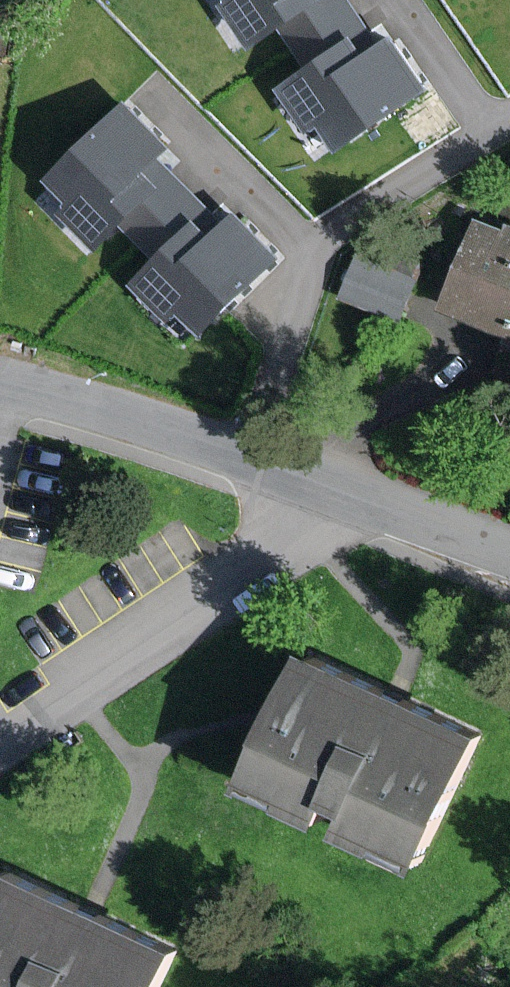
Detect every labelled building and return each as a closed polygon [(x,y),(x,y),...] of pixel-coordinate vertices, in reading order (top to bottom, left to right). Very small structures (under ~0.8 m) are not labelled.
[(223,8),(249,45),(313,0),(235,0),(223,8)] [(358,64),(343,42),(277,87),(305,128),(319,118),(336,142),(415,88),(385,45),(358,64)] [(122,107),(47,180),(74,207),(66,215),(93,242),(151,187),(137,172),(162,148),(122,107)] [(188,234),(137,285),(189,337),(266,260),(227,221),(201,246),(188,234)] [(476,222),(436,309),(509,342),(509,237),(476,222)] [(411,281),(358,259),(344,295),(396,317),(411,281)] [(385,689),(302,652),(276,712),(240,791),(420,871),(482,732),(385,689)] [(0,871),(0,986),(162,986),(178,951),(81,907),(0,871)]
